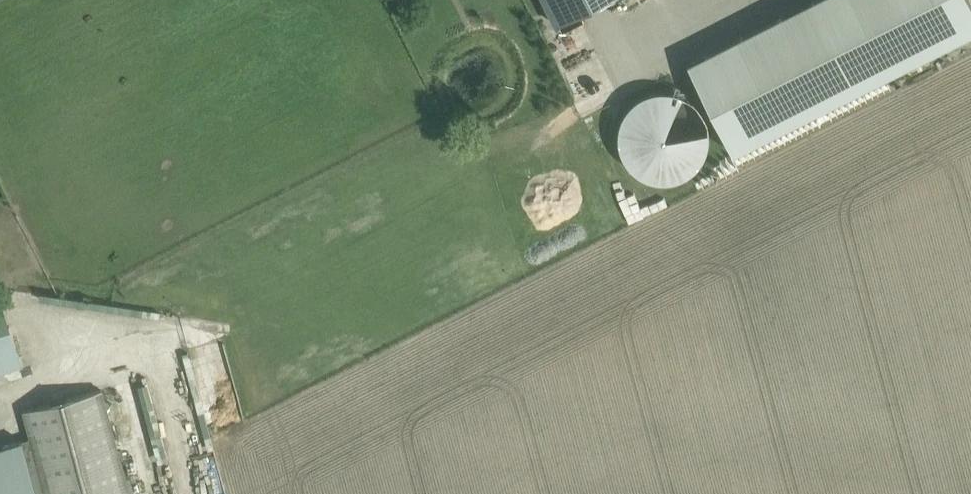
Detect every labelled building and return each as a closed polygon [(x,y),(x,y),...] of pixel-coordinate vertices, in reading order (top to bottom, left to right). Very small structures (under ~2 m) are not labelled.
[(556,23),(602,0),(544,0),(556,23)] [(687,61),(733,154),(970,34),(970,1),(970,0),(808,0),(687,61)] [(610,130),(609,133),(609,135),(609,138),(610,143),(610,146),(612,151),(612,153),(613,156),(614,158),(616,160),(618,164),(621,167),(624,170),(627,173),(630,175),(632,176),(635,178),(638,180),(643,181),(648,183),(653,183),(657,183),(659,183),(663,183),(668,182),(673,181),(677,179),(681,176),(684,174),(687,172),(689,170),(692,167),(694,165),(695,163),(698,159),(700,155),(701,151),(702,148),(703,146),(703,142),(703,141),(704,136),(704,133),(703,128),(702,126),(702,123),(701,120),(699,115),(697,112),(695,109),(692,105),(689,102),(685,98),(681,96),(677,94),(675,93),(672,92),(669,91),(665,90),(660,89),(656,89),(654,89),(650,90),(645,90),(642,91),(636,94),(633,96),(630,97),(626,100),(624,102),(622,104),(619,108),(616,112),(614,116),(612,119),(611,124),(610,128),(610,130)] [(22,363),(0,292),(0,369),(22,363)] [(45,493),(131,493),(102,389),(22,410),(30,439),(45,493)] [(30,439),(0,449),(0,493),(45,493),(30,439)]
